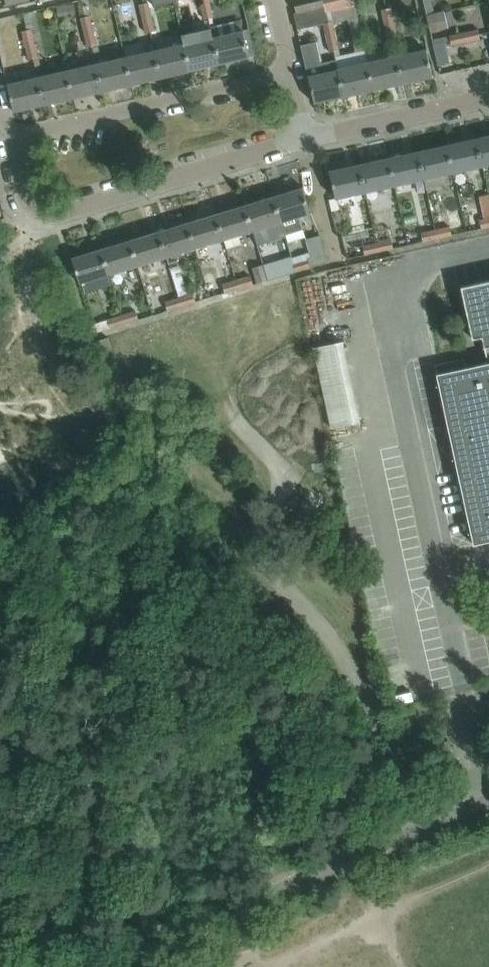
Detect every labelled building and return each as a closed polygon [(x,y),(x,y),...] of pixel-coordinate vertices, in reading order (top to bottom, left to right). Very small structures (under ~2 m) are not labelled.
[(323,6),(322,0),(297,0),(299,12),(323,6)] [(323,6),(325,6),(327,13),(353,7),(352,0),(322,0),(323,6)] [(138,5),(142,20),(152,17),(149,3),(138,5)] [(210,3),(201,5),(204,19),(213,17),(210,3)] [(56,7),(58,19),(76,15),(74,4),(56,7)] [(323,6),(314,8),(318,25),(323,24),(323,22),(328,20),(327,13),(325,6),(323,6)] [(381,8),(384,24),(394,22),(391,6),(381,8)] [(452,10),(426,16),(430,33),(448,29),(448,28),(455,26),(452,10)] [(27,12),(22,14),(26,30),(31,28),(27,12)] [(81,19),(84,33),(93,31),(90,17),(81,19)] [(152,17),(142,20),(145,34),(156,31),(152,17)] [(394,22),(384,24),(388,39),(397,37),(394,22)] [(184,44),(183,44),(189,70),(218,64),(213,38),(212,38),(210,29),(182,35),(184,44)] [(477,29),(463,33),(466,42),(480,39),(477,29)] [(244,30),(213,38),(218,64),(250,57),(244,30)] [(22,33),(26,47),(35,44),(32,31),(22,33)] [(93,31),(84,33),(87,47),(97,45),(93,31)] [(466,42),(463,33),(449,36),(451,46),(466,42)] [(334,35),(326,36),(329,51),(337,49),(334,35)] [(338,69),(336,60),(320,64),(315,42),(301,45),(308,78),(309,78),(314,101),(313,101),(313,102),(344,96),(338,69)] [(35,44),(26,47),(29,60),(39,58),(35,44)] [(183,44),(154,51),(160,77),(189,70),(183,44)] [(427,50),(397,56),(403,82),(433,76),(427,50)] [(154,51),(125,58),(131,84),(160,77),(154,51)] [(397,56),(367,63),(373,89),(403,82),(397,56)] [(125,58),(95,64),(101,91),(131,84),(125,58)] [(367,63),(338,69),(344,96),(373,89),(367,63)] [(95,64),(66,71),(72,97),(101,91),(95,64)] [(66,71),(36,78),(42,104),(72,97),(66,71)] [(42,104),(36,78),(7,85),(13,111),(42,104)] [(478,139),(483,164),(488,163),(488,136),(478,139)] [(478,139),(448,145),(453,171),(483,164),(478,139)] [(418,152),(424,177),(426,188),(446,183),(444,173),(453,171),(448,145),(418,152)] [(418,152),(388,159),(394,184),(424,177),(418,152)] [(388,159),(359,165),(364,191),(394,184),(388,159)] [(364,191),(359,165),(329,172),(335,197),(364,191)] [(303,187),(273,196),(281,222),(285,234),(286,234),(286,233),(302,228),(299,217),(311,213),(303,187)] [(488,193),(479,194),(485,218),(479,219),(481,229),(488,227),(488,196),(488,193)] [(273,196),(245,205),(252,231),(281,222),(273,196)] [(245,205),(217,213),(225,239),(252,231),(245,205)] [(217,213),(188,222),(196,248),(225,239),(217,213)] [(188,222),(159,231),(167,257),(196,248),(188,222)] [(450,226),(435,229),(437,238),(452,235),(450,226)] [(437,238),(435,229),(421,232),(423,241),(437,238)] [(311,256),(293,261),(296,270),(325,261),(317,230),(304,234),(311,256)] [(159,231),(130,240),(138,266),(167,257),(159,231)] [(391,238),(377,242),(379,251),(393,248),(391,238)] [(130,240),(101,249),(108,275),(138,266),(130,240)] [(379,251),(377,242),(362,245),(364,255),(379,251)] [(108,275),(101,249),(72,258),(79,283),(108,275)] [(296,270),(293,261),(278,266),(281,275),(296,270)] [(253,267),(257,281),(267,278),(262,264),(253,267)] [(249,275),(237,279),(239,287),(252,283),(249,275)] [(239,287),(237,279),(222,283),(224,291),(239,287)] [(461,287),(473,339),(482,337),(484,346),(484,348),(485,347),(488,362),(459,369),(457,360),(435,364),(473,544),(488,541),(488,281),(461,287)] [(191,293),(179,296),(181,304),(194,300),(191,293)] [(181,304),(179,296),(164,301),(166,309),(181,304)] [(133,310),(120,314),(123,322),(135,318),(133,310)] [(123,322),(120,314),(105,319),(108,327),(123,322)] [(111,348),(108,337),(97,341),(100,352),(111,348)] [(361,421),(343,341),(313,349),(330,428),(361,421)]
